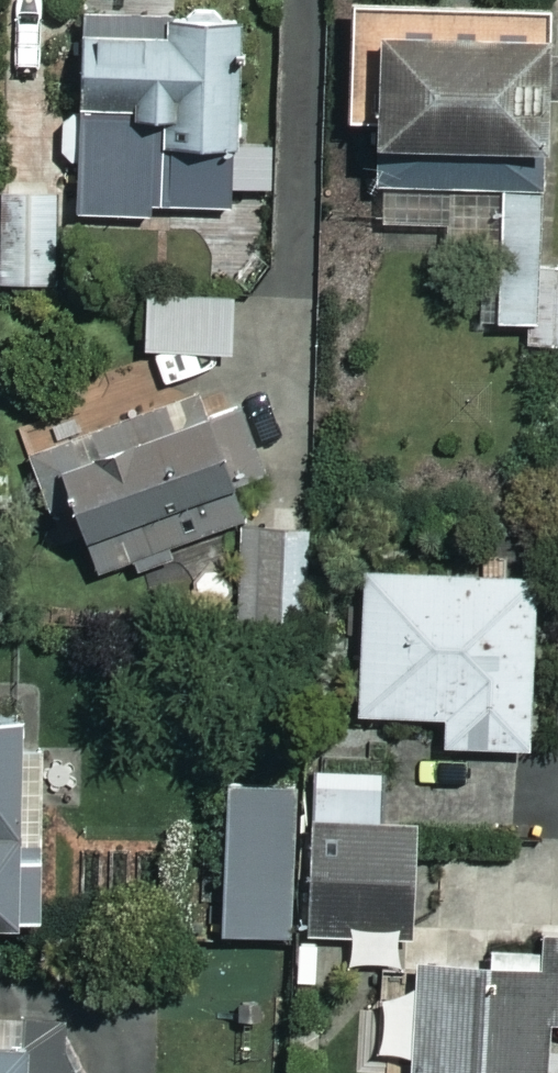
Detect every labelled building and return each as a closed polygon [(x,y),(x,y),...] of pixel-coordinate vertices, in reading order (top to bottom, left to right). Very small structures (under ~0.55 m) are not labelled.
[(441,4),(354,3),(353,122),(382,122),(381,224),(447,225),(447,279),(483,279),(483,323),(533,323),(532,346),(556,346),(557,257),(548,257),(549,37),(441,36),(441,4)] [(239,14),(87,14),(87,113),(68,113),(68,159),(81,159),(81,208),(276,207),(276,147),(240,147),(239,14)] [(58,191),(9,192),(12,286),(61,284),(58,191)] [(226,347),(227,303),(167,302),(166,346),(226,347)] [(176,427),(171,413),(62,447),(101,574),(248,529),(239,498),(270,489),(245,406),(176,427)] [(310,529),(244,531),(247,622),(313,620),(310,529)] [(539,577),(368,571),(364,714),(449,717),(448,746),(533,748),(539,577)] [(0,714),(0,916),(27,915),(24,714),(0,714)] [(519,861),(516,768),(225,776),(229,937),(419,932),(417,863),(519,861)] [(420,994),(386,992),(383,1054),(414,1056),(413,1072),(548,1072),(553,972),(421,966),(420,994)] [(35,1036),(0,1034),(0,1072),(34,1072),(35,1036)]
